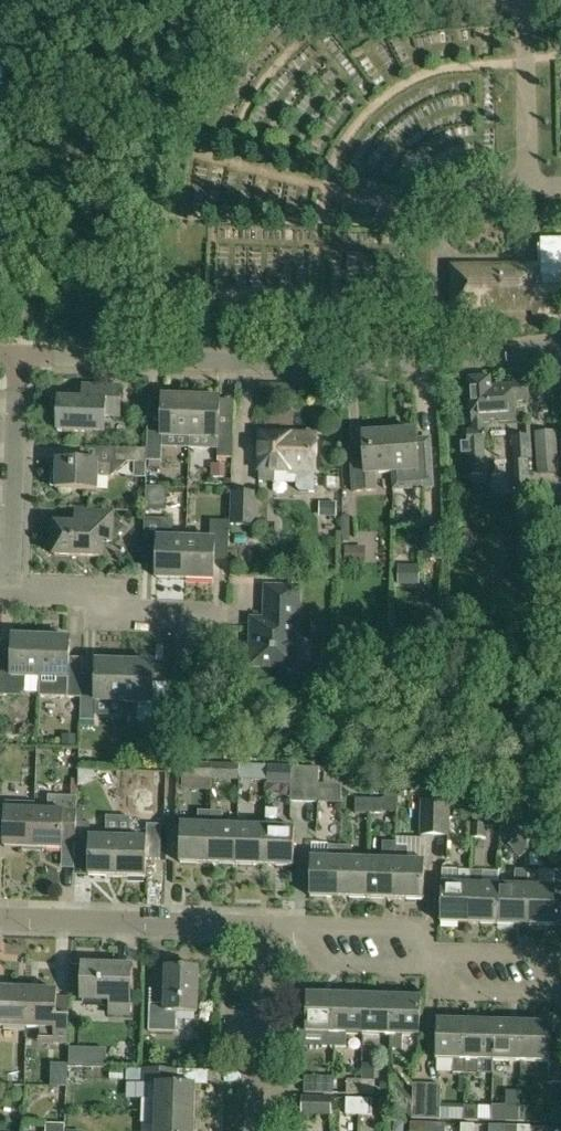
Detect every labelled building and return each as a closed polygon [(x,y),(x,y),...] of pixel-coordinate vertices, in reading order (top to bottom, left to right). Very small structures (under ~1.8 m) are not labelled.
[(541,235),(541,261),(452,263),(453,308),(521,307),(521,314),(560,313),(560,234),(541,235)] [(515,380),(515,382),(492,383),(491,374),(470,376),(473,427),(468,427),(469,448),(464,448),(465,461),(483,460),(482,440),(486,439),(484,420),(517,417),(516,401),(529,400),(528,379),(515,380)] [(60,398),(54,398),(54,416),(59,416),(59,429),(106,431),(106,414),(121,414),(122,385),(91,384),(91,398),(60,397),(60,398)] [(161,467),(162,459),(163,435),(190,435),(192,396),(163,396),(162,422),(149,422),(148,459),(150,459),(149,466),(161,467)] [(218,455),(233,456),(233,424),(220,424),(220,397),(192,396),(190,435),(219,436),(218,455)] [(416,429),(391,431),(395,486),(434,484),(432,445),(417,446),(416,429)] [(536,431),(539,475),(560,473),(557,430),(536,431)] [(394,486),(395,486),(391,431),(363,432),(365,460),(352,461),(354,489),(377,488),(375,471),(393,470),(394,486)] [(300,491),(316,492),(316,482),(315,481),(317,433),(262,432),(260,479),(275,479),(275,467),(288,467),(288,472),(297,472),(297,480),(297,487),(300,491)] [(529,460),(531,460),(529,434),(513,435),(514,463),(508,464),(510,492),(531,492),(529,460)] [(117,460),(148,461),(148,448),(118,447),(117,460)] [(112,464),(100,464),(100,460),(58,459),(57,487),(100,489),(100,474),(112,475),(112,464)] [(225,464),(211,464),(211,478),(225,478),(225,464)] [(327,489),(340,489),(340,477),(327,477),(327,489)] [(146,486),(145,510),(167,510),(168,486),(146,486)] [(231,524),(260,525),(260,491),(232,491),(231,524)] [(337,501),(321,502),(320,502),(320,517),(337,516),(337,501)] [(407,502),(408,518),(426,517),(426,501),(407,502)] [(114,541),(115,511),(86,511),(85,524),(56,523),(55,554),(104,555),(104,541),(114,541)] [(157,576),(186,577),(187,537),(174,537),(174,519),(146,518),(145,549),(158,549),(157,576)] [(211,538),(187,537),(186,577),(214,578),(215,551),(229,551),(230,520),(212,519),(211,538)] [(443,560),(443,545),(443,526),(424,526),(423,560),(443,560)] [(366,564),(366,546),(346,546),(346,564),(366,564)] [(398,586),(420,586),(420,566),(398,565),(398,586)] [(253,628),(252,663),(296,664),(298,587),(267,586),(266,628),(253,628)] [(0,663),(0,694),(24,695),(25,676),(40,676),(41,637),(14,636),(13,663),(0,663)] [(82,697),(83,687),(83,663),(71,663),(71,638),(41,637),(40,676),(55,677),(54,696),(82,697)] [(96,688),(83,687),(82,697),(82,718),(96,719),(97,699),(125,700),(126,662),(97,661),(96,688)] [(154,662),(126,662),(125,700),(139,700),(138,720),(167,721),(168,690),(154,690),(154,662)] [(77,735),(63,734),(62,744),(76,745),(77,735)] [(163,768),(164,758),(155,758),(155,768),(163,768)] [(184,762),(183,777),(212,778),(213,763),(184,762)] [(227,764),(213,763),(212,778),(226,778),(227,764)] [(269,779),(269,765),(254,764),(254,779),(269,779)] [(292,800),(305,801),(306,766),(292,766),(292,800)] [(305,801),(319,801),(320,767),(306,766),(305,801)] [(78,821),(78,804),(79,796),(49,795),(49,810),(35,809),(34,847),(63,848),(63,841),(77,841),(78,821)] [(356,811),(370,812),(370,797),(357,797),(356,811)] [(370,812),(384,812),(385,798),(370,797),(370,812)] [(421,834),(434,835),(435,799),(422,799),(421,834)] [(451,800),(435,799),(434,835),(449,835),(451,800)] [(34,847),(35,809),(7,808),(7,802),(0,802),(0,839),(5,839),(5,846),(34,847)] [(267,807),(267,824),(266,824),(265,863),(294,864),(295,825),(279,825),(280,808),(267,807)] [(199,822),(182,822),(181,861),(209,861),(211,810),(199,810),(199,822)] [(209,861),(237,862),(239,823),(223,823),(224,810),(211,810),(209,861)] [(77,854),(90,855),(89,873),(118,874),(120,816),(107,815),(107,835),(91,834),(91,821),(78,821),(77,854)] [(149,836),(132,835),(132,816),(120,816),(118,874),(147,875),(148,857),(162,857),(163,823),(149,822),(149,836)] [(237,862),(265,863),(266,824),(239,823),(237,862)] [(488,824),(473,824),(472,838),(487,838),(488,824)] [(514,839),(529,839),(530,825),(515,824),(514,839)] [(529,839),(531,839),(544,839),(545,825),(530,825),(529,839)] [(329,856),(312,855),(311,895),(339,896),(341,844),(329,844),(329,856)] [(339,896),(367,896),(369,857),(354,856),(354,844),(341,844),(339,896)] [(397,845),(397,857),(396,857),(395,897),(424,897),(425,858),(409,858),(409,845),(397,845)] [(367,896),(395,897),(396,857),(369,857),(367,896)] [(515,883),(500,883),(499,922),(527,923),(528,869),(516,869),(515,883)] [(556,924),(556,898),(560,899),(560,871),(528,869),(527,923),(556,924)] [(441,921),(470,921),(472,870),(460,870),(459,882),(442,882),(441,921)] [(470,921),(499,922),(500,883),(483,883),(484,870),(472,870),(470,921)] [(130,1014),(132,966),(84,964),(83,999),(112,1000),(111,1014),(130,1014)] [(198,1011),(199,967),(167,966),(166,1003),(150,1002),(149,1030),(177,1031),(178,1011),(198,1011)] [(27,1027),(29,988),(0,987),(0,993),(0,1026),(27,1027)] [(27,1027),(41,1028),(41,1043),(69,1044),(70,1035),(70,1024),(70,1016),(71,998),(57,997),(58,989),(29,988),(27,1027)] [(306,1030),(323,1031),(323,1046),(334,1046),(336,992),(307,991),(306,1030)] [(348,1031),(363,1032),(364,993),(336,992),(334,1046),(347,1046),(348,1031)] [(363,1032),(391,1032),(392,994),(364,993),(363,1032)] [(403,1048),(404,1033),(420,1033),(421,995),(392,994),(391,1032),(390,1048),(403,1048)] [(466,1073),(467,1057),(465,1057),(466,1017),(437,1017),(436,1056),(455,1056),(454,1072),(466,1073)] [(465,1057),(467,1057),(494,1057),(495,1018),(466,1017),(465,1057)] [(494,1057),(522,1058),(523,1019),(495,1018),(494,1057)] [(552,1040),(552,1020),(523,1019),(522,1058),(551,1059),(551,1080),(560,1080),(560,1040),(552,1040)] [(143,1068),(143,1070),(127,1069),(126,1082),(143,1081),(149,1081),(148,1098),(142,1098),(142,1110),(195,1111),(196,1083),(178,1082),(178,1069),(143,1068)] [(305,1075),(305,1080),(305,1092),(334,1093),(335,1076),(305,1075)] [(389,1095),(412,1118),(413,1098),(391,1077),(389,1095)] [(348,1079),(347,1093),(361,1093),(361,1079),(348,1079)] [(361,1093),(376,1094),(376,1079),(361,1079),(361,1093)] [(413,1118),(426,1118),(427,1083),(414,1083),(413,1118)] [(442,1084),(427,1083),(426,1118),(441,1118),(442,1084)] [(507,1108),(507,1120),(520,1121),(520,1106),(521,1106),(522,1093),(507,1093),(507,1108)] [(333,1115),(333,1096),(303,1095),(302,1114),(333,1115)] [(360,1098),(347,1097),(347,1114),(360,1114),(360,1098)] [(374,1098),(360,1098),(360,1114),(373,1114),(374,1098)] [(66,1101),(63,1100),(63,1105),(60,1105),(59,1122),(53,1122),(52,1123),(47,1123),(46,1130),(65,1130),(66,1101)] [(464,1104),(441,1104),(441,1119),(446,1119),(464,1119),(464,1105),(464,1104)] [(465,1105),(465,1119),(479,1120),(479,1105),(465,1105)] [(195,1111),(142,1110),(141,1121),(155,1122),(155,1130),(194,1130),(195,1111)] [(412,1122),(412,1130),(428,1130),(429,1122),(412,1122)] [(429,1122),(428,1130),(446,1130),(446,1123),(429,1122)]
